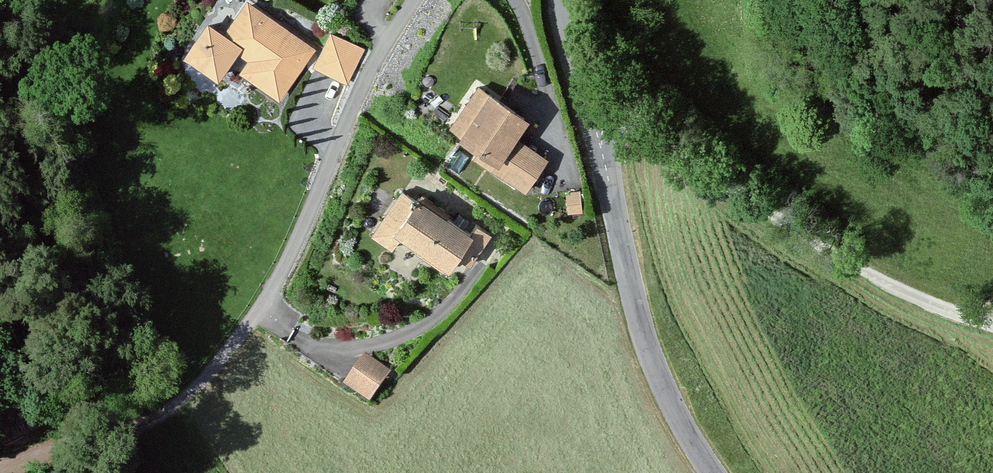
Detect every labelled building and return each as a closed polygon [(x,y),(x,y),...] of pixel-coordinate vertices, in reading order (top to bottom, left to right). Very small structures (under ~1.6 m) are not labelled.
[(318,52),(250,3),(221,43),(251,64),(243,76),(281,103),(318,52)] [(366,50),(333,34),(315,70),(348,86),(366,50)] [(532,122),(491,93),(456,143),(528,194),(551,161),(520,138),(532,122)] [(470,236),(405,195),(374,242),(394,254),(400,245),(453,279),(461,266),(470,271),(493,236),(477,225),(470,236)] [(394,377),(367,359),(346,390),(373,408),(394,377)]
